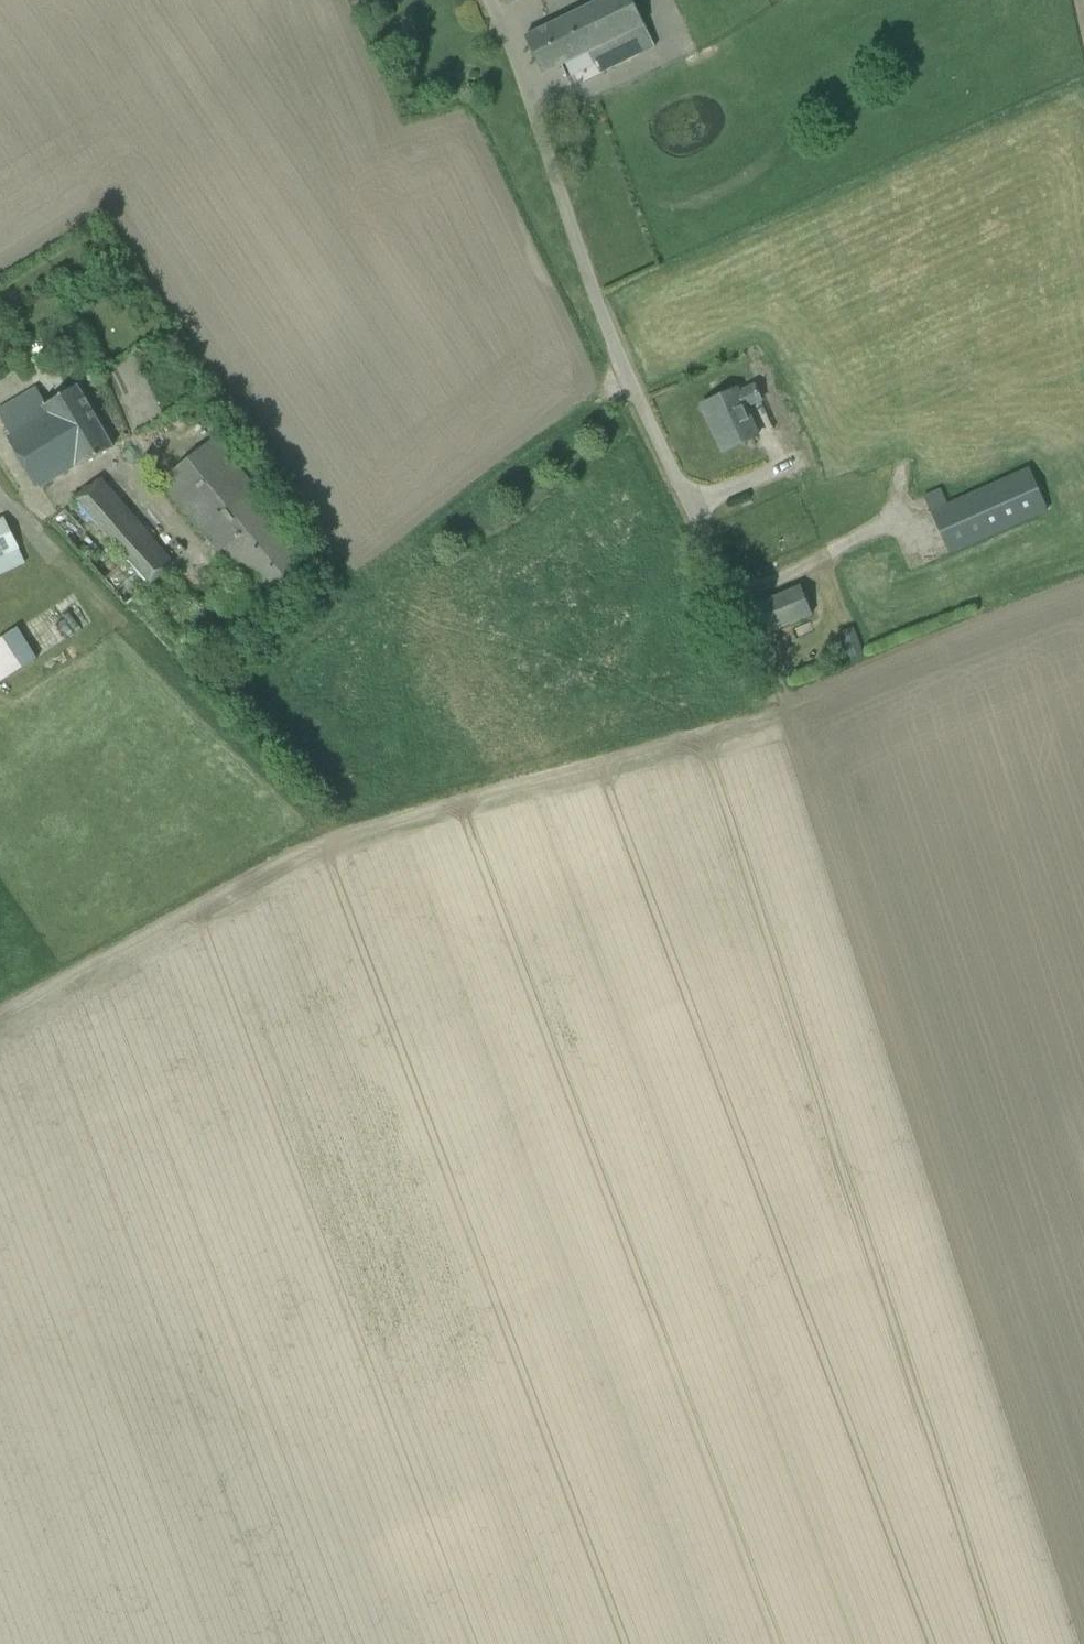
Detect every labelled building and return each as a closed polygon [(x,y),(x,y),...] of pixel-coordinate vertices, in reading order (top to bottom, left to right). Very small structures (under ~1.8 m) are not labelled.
[(544,75),(590,53),(600,74),(656,47),(633,0),(602,0),(526,37),(544,75)] [(41,487),(80,463),(82,466),(114,448),(78,386),(47,404),(37,388),(0,410),(0,415),(12,435),(7,438),(36,484),(41,487)] [(738,390),(703,405),(713,426),(715,425),(726,450),(724,451),(724,452),(759,436),(746,407),(762,400),(756,386),(740,393),(738,390)] [(215,437),(162,481),(261,602),(314,559),(215,437)] [(950,554),(1048,511),(1029,469),(948,505),(942,490),(925,497),(950,554)] [(76,501),(127,561),(149,586),(174,565),(137,519),(101,479),(76,501)] [(19,547),(5,520),(0,522),(0,556),(19,547)] [(757,605),(769,634),(813,615),(802,587),(757,605)] [(0,638),(0,679),(38,661),(22,628),(0,638)]
